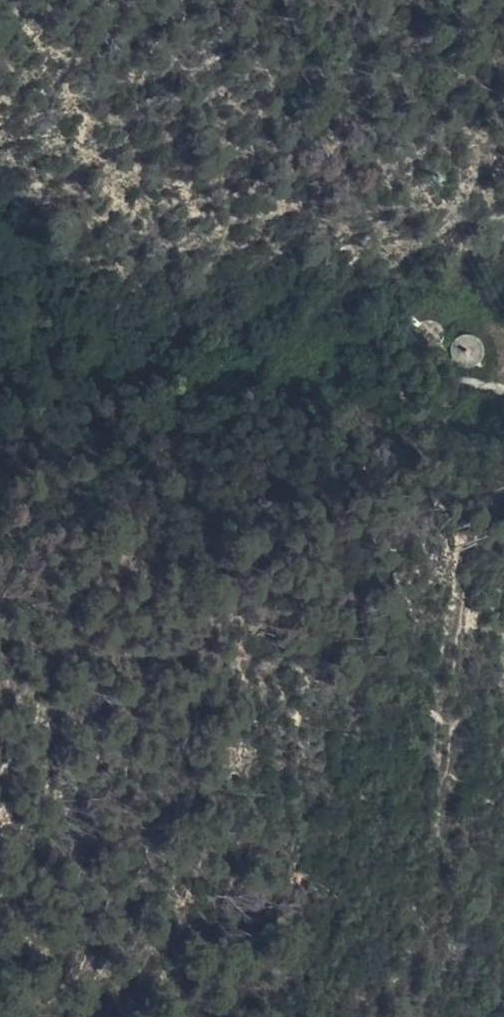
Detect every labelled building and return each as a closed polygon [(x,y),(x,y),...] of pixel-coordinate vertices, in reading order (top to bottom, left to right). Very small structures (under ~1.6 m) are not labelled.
[(453,335),(457,335),(459,334),(465,340),(470,335),(464,330),(466,327),(467,324),(467,320),(466,317),(465,314),(463,311),(460,309),(457,308),(453,308),(450,308),(447,309),(439,301),(434,305),(441,316),(440,319),(440,323),(440,326),(442,329),(444,332),(447,334),(450,335),(453,335)] [(482,356),(484,358),(488,359),(492,359),(495,359),(499,358),(503,355),(503,354),(503,328),(501,326),(497,324),(493,323),(489,323),(486,324),(482,326),(479,328),(476,331),(475,335),(474,338),(473,342),(474,346),(469,355),(475,361),(482,356)]
